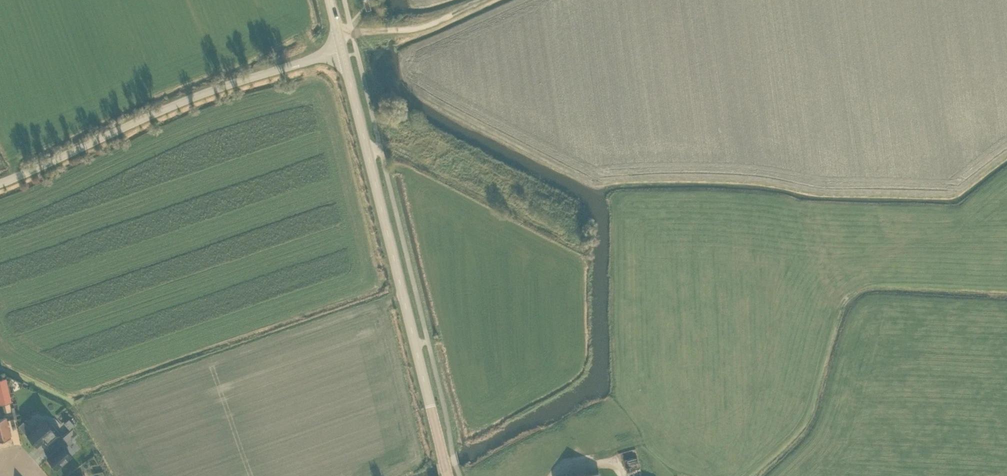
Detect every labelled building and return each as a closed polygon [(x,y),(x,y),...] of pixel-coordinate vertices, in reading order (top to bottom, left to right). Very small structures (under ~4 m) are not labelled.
[(9,393),(5,378),(0,379),(0,396),(9,393)] [(10,437),(6,417),(0,418),(0,439),(10,437)] [(69,429),(74,425),(69,418),(64,423),(69,429)] [(44,420),(27,435),(37,447),(43,441),(48,446),(61,434),(51,423),(48,425),(44,420)] [(62,446),(47,458),(56,468),(70,456),(62,446)]
